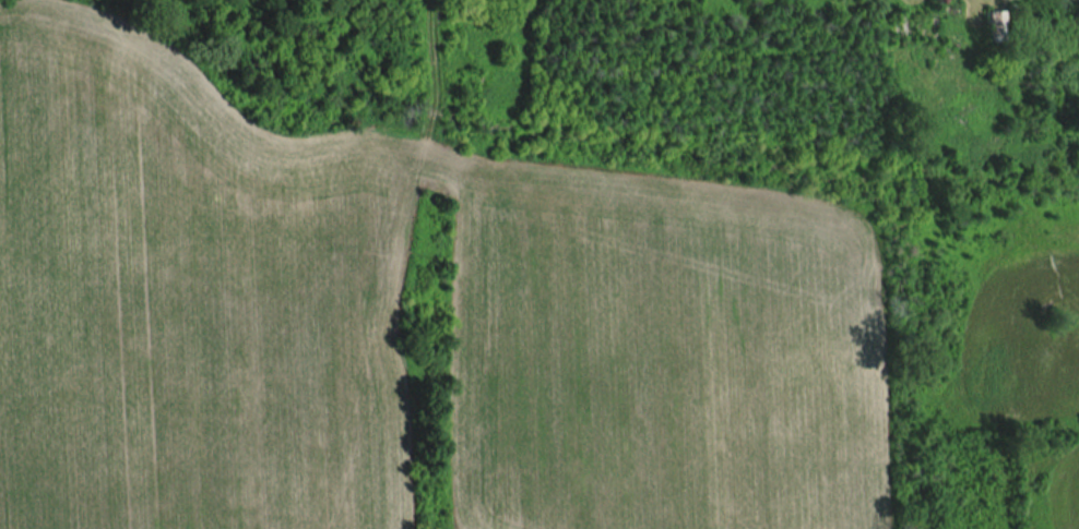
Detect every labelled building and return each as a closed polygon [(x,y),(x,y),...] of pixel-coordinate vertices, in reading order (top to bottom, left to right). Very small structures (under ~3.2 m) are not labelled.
[(986,12),(986,46),(1007,46),(1007,12),(986,12)]
